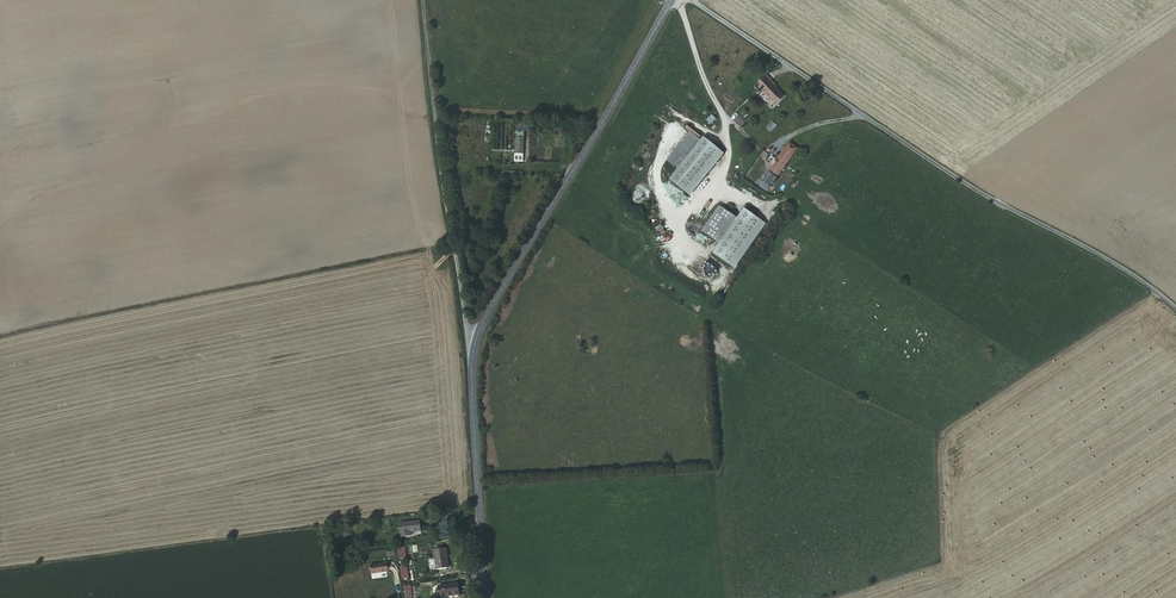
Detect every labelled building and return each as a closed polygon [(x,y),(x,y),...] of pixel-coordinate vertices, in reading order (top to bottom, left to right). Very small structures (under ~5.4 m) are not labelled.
[(769,84),(764,79),(757,87),(762,92),(763,90),(776,103),(783,97),(774,89),(776,86),(771,82),(769,84)] [(668,160),(678,169),(701,138),(690,129),(668,160)] [(701,138),(678,169),(672,177),(688,190),(720,147),(704,134),(701,138)] [(525,136),(516,135),(514,152),(524,152),(525,136)] [(798,145),(789,140),(764,179),(771,183),(793,150),(794,151),(798,145)] [(762,216),(745,205),(738,215),(720,204),(703,229),(722,241),(715,251),(732,262),(762,216)] [(420,518),(401,520),(402,534),(412,533),(411,529),(421,528),(420,518)] [(405,548),(397,548),(398,559),(406,558),(405,548)] [(442,562),(445,562),(443,549),(430,550),(432,570),(442,569),(442,562)] [(386,569),(385,560),(369,562),(370,570),(386,569)] [(436,587),(437,597),(443,597),(457,596),(456,585),(436,587)]
